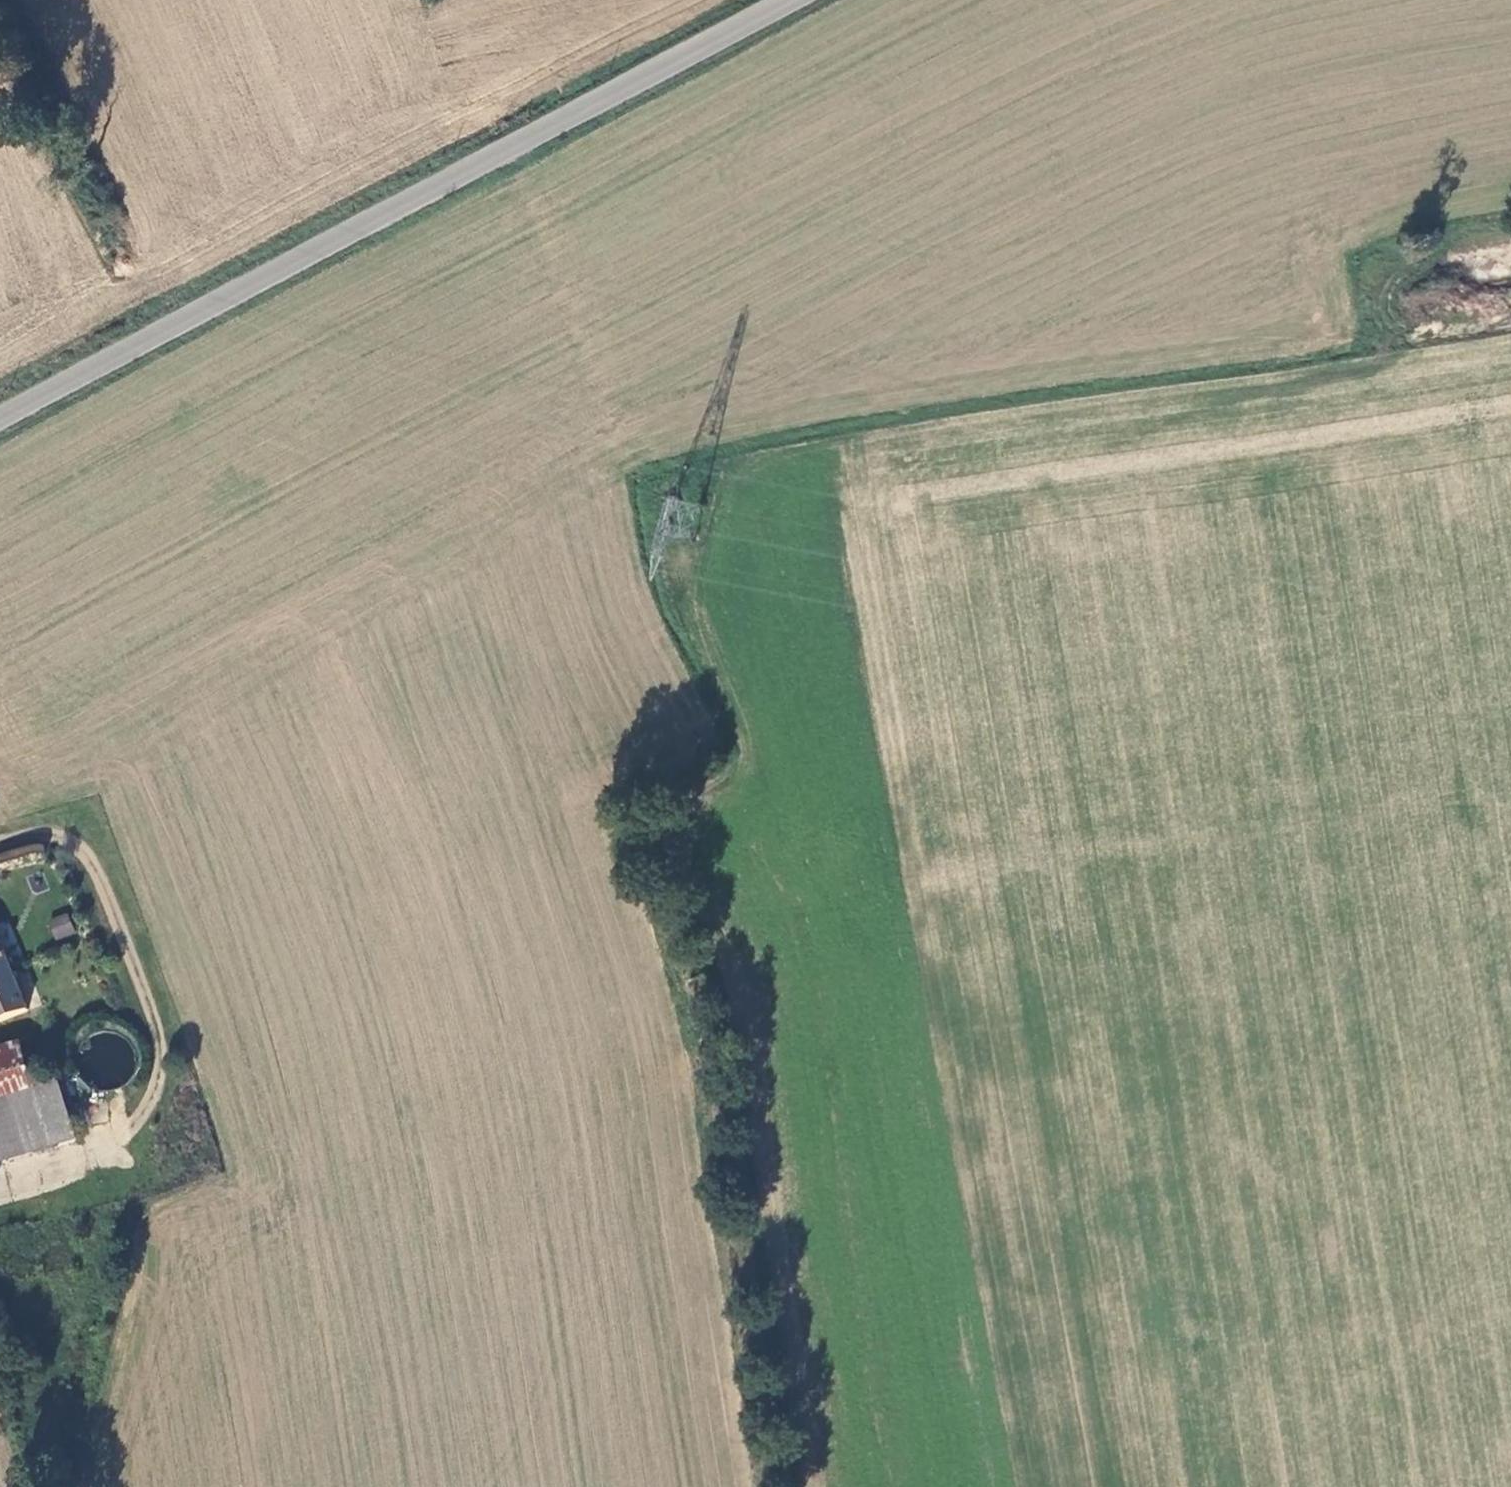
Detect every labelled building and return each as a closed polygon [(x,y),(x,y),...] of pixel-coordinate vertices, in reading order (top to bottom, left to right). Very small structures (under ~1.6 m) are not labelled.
[(54,940),(74,933),(67,912),(47,919),(54,940)] [(0,941),(0,1024),(28,1013),(0,941)] [(73,1130),(56,1078),(29,1087),(17,1046),(0,1052),(0,1154),(73,1130)]
